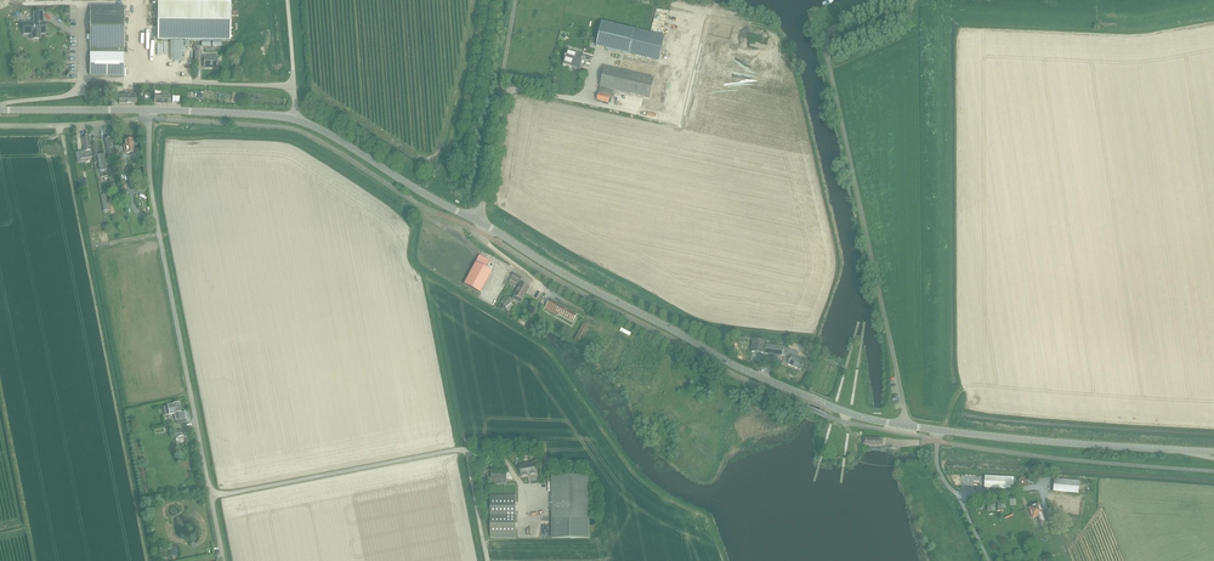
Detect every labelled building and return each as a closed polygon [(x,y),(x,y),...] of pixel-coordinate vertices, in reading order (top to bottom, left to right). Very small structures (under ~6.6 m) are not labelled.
[(157,40),(231,41),(231,0),(158,0),(157,40)] [(124,75),(124,6),(90,6),(90,75),(124,75)] [(23,23),(24,28),(24,34),(32,34),(32,39),(41,39),(41,34),(46,34),(45,23),(43,23),(43,13),(34,13),(34,23),(23,23)] [(596,47),(659,62),(665,37),(602,22),(596,47)] [(584,55),(567,50),(562,65),(563,66),(564,62),(572,64),(571,65),(579,68),(578,70),(579,70),(584,55)] [(217,68),(217,62),(217,57),(204,57),(204,68),(217,68)] [(650,98),(651,93),(654,79),(604,67),(600,87),(598,94),(597,100),(609,103),(610,97),(613,98),(615,90),(650,98)] [(119,95),(119,104),(136,104),(136,97),(138,97),(138,92),(129,92),(129,95),(119,95)] [(154,95),(154,104),(170,104),(170,97),(161,97),(161,95),(154,95)] [(79,152),(81,159),(92,158),(89,137),(82,138),(84,151),(79,152)] [(114,156),(112,144),(111,138),(105,139),(106,145),(108,157),(114,156)] [(132,139),(125,140),(126,145),(124,145),(125,154),(135,152),(132,139)] [(98,162),(101,177),(107,176),(104,154),(98,155),(96,143),(92,144),(94,156),(95,163),(98,162)] [(104,211),(109,210),(106,194),(100,195),(104,211)] [(479,255),(476,261),(483,264),(482,265),(487,267),(490,261),(479,255)] [(492,271),(476,263),(465,284),(481,293),(492,271)] [(511,278),(519,282),(522,278),(514,274),(511,278)] [(521,283),(518,288),(512,299),(521,303),(529,288),(521,283)] [(550,299),(547,305),(545,309),(558,316),(559,314),(573,321),(577,315),(550,299)] [(764,353),(764,347),(765,341),(753,340),(752,352),(764,353)] [(801,370),(803,365),(804,362),(797,359),(799,353),(784,347),(766,345),(765,354),(783,356),(791,359),(788,365),(801,370)] [(181,412),(179,403),(167,406),(169,415),(175,414),(176,421),(186,419),(184,412),(181,412)] [(132,423),(144,418),(143,413),(130,417),(132,423)] [(536,474),(535,469),(534,463),(520,465),(522,477),(536,474)] [(506,484),(506,471),(491,471),(491,484),(506,484)] [(1006,489),(1006,488),(1013,489),(1013,477),(1007,477),(985,476),(985,488),(1006,489)] [(552,477),(552,483),(552,539),(589,539),(588,477),(552,477)] [(1054,479),(1053,491),(1078,493),(1079,481),(1054,479)] [(516,539),(516,512),(516,496),(490,496),(490,539),(516,539)] [(1029,508),(1031,514),(1033,518),(1038,516),(1041,522),(1045,521),(1038,504),(1029,508)] [(172,546),(170,556),(176,557),(178,547),(172,546)]
